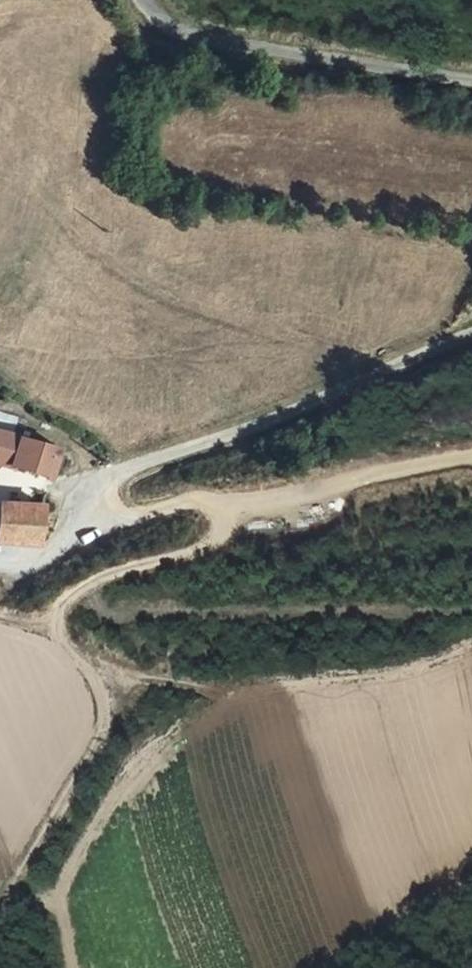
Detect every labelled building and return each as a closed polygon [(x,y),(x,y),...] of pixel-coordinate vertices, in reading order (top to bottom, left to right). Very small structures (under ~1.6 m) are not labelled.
[(10,461),(17,433),(0,429),(0,459),(10,461)] [(52,471),(59,444),(17,433),(10,461),(52,471)] [(5,498),(43,502),(46,475),(8,471),(5,498)] [(43,542),(44,502),(0,503),(0,540),(43,542)]
